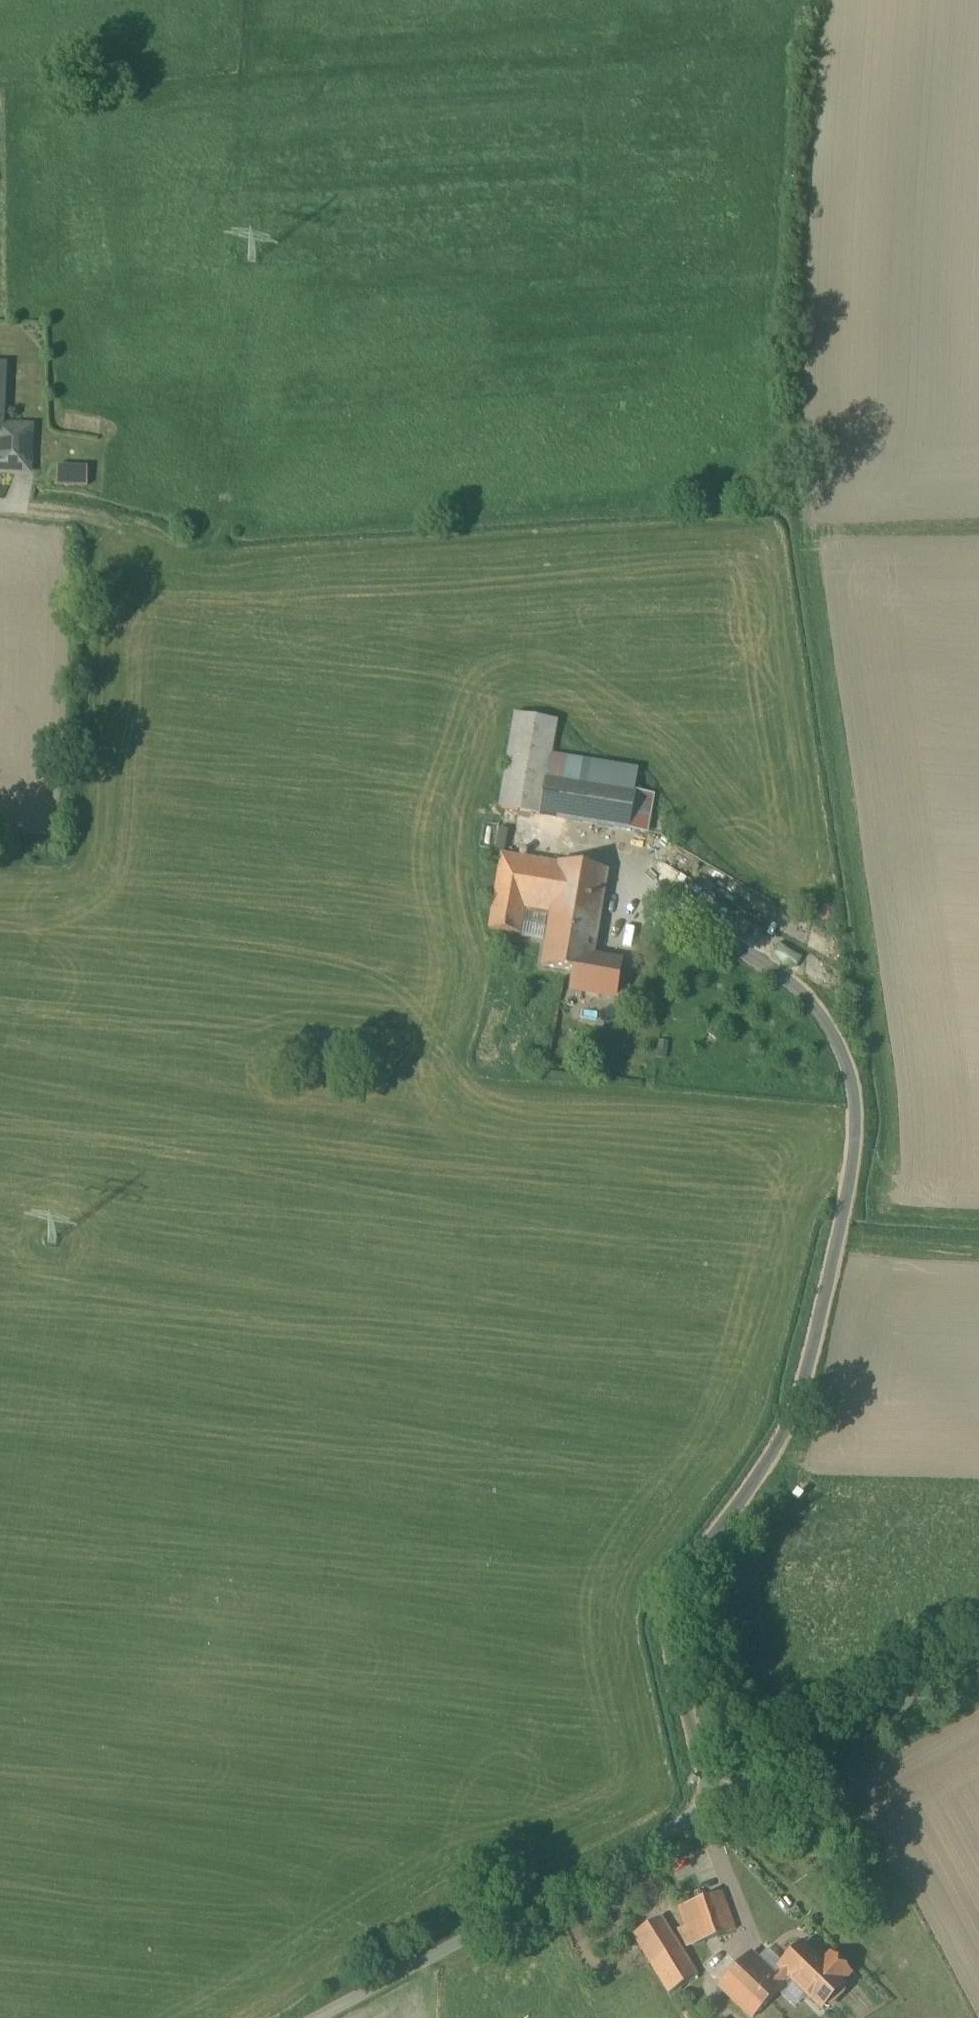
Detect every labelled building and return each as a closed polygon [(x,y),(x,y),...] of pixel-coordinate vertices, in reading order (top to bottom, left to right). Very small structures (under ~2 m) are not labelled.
[(9,441),(9,364),(0,364),(0,440),(9,441)] [(73,484),(89,485),(89,467),(73,467),(73,484)] [(517,713),(500,815),(632,838),(639,773),(562,760),(566,728),(517,713)] [(505,853),(508,831),(499,830),(496,852),(505,853)] [(550,918),(599,926),(608,873),(502,855),(489,931),(520,936),(525,910),(542,913),(541,917),(550,918)] [(591,975),(593,960),(599,926),(550,918),(541,967),(577,973),(591,975)] [(619,964),(593,960),(591,975),(577,973),(574,991),(614,997),(619,964)] [(722,1891),(679,1910),(691,1945),(734,1939),(722,1891)] [(633,1936),(685,2017),(708,2017),(691,1992),(706,1978),(670,1918),(633,1936)] [(718,1992),(752,2017),(766,2017),(786,1999),(800,2011),(809,1999),(826,2016),(865,1983),(832,1948),(824,1956),(806,1940),(771,1971),(751,1953),(718,1992)]
